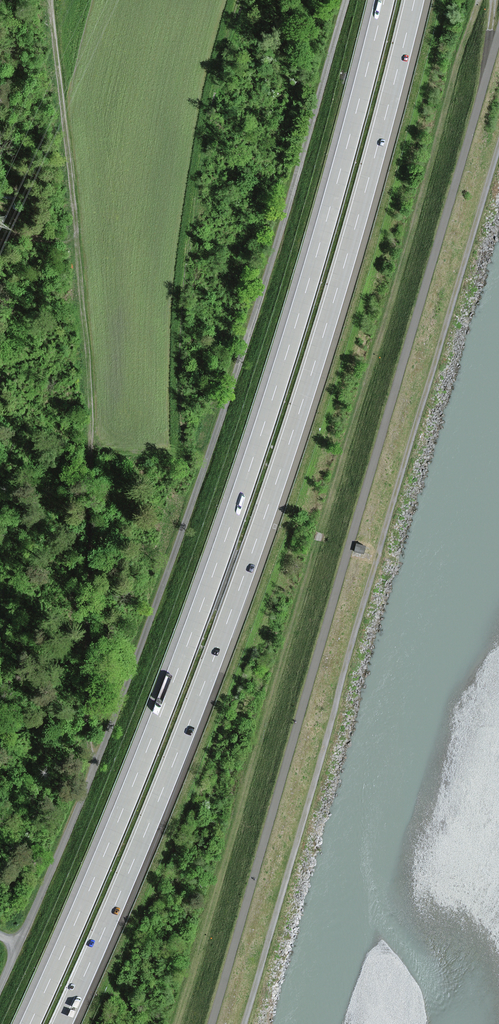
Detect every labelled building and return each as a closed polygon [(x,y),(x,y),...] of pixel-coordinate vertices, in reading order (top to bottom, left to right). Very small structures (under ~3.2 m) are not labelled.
[(365,554),(366,546),(356,544),(354,552),(365,554)]
